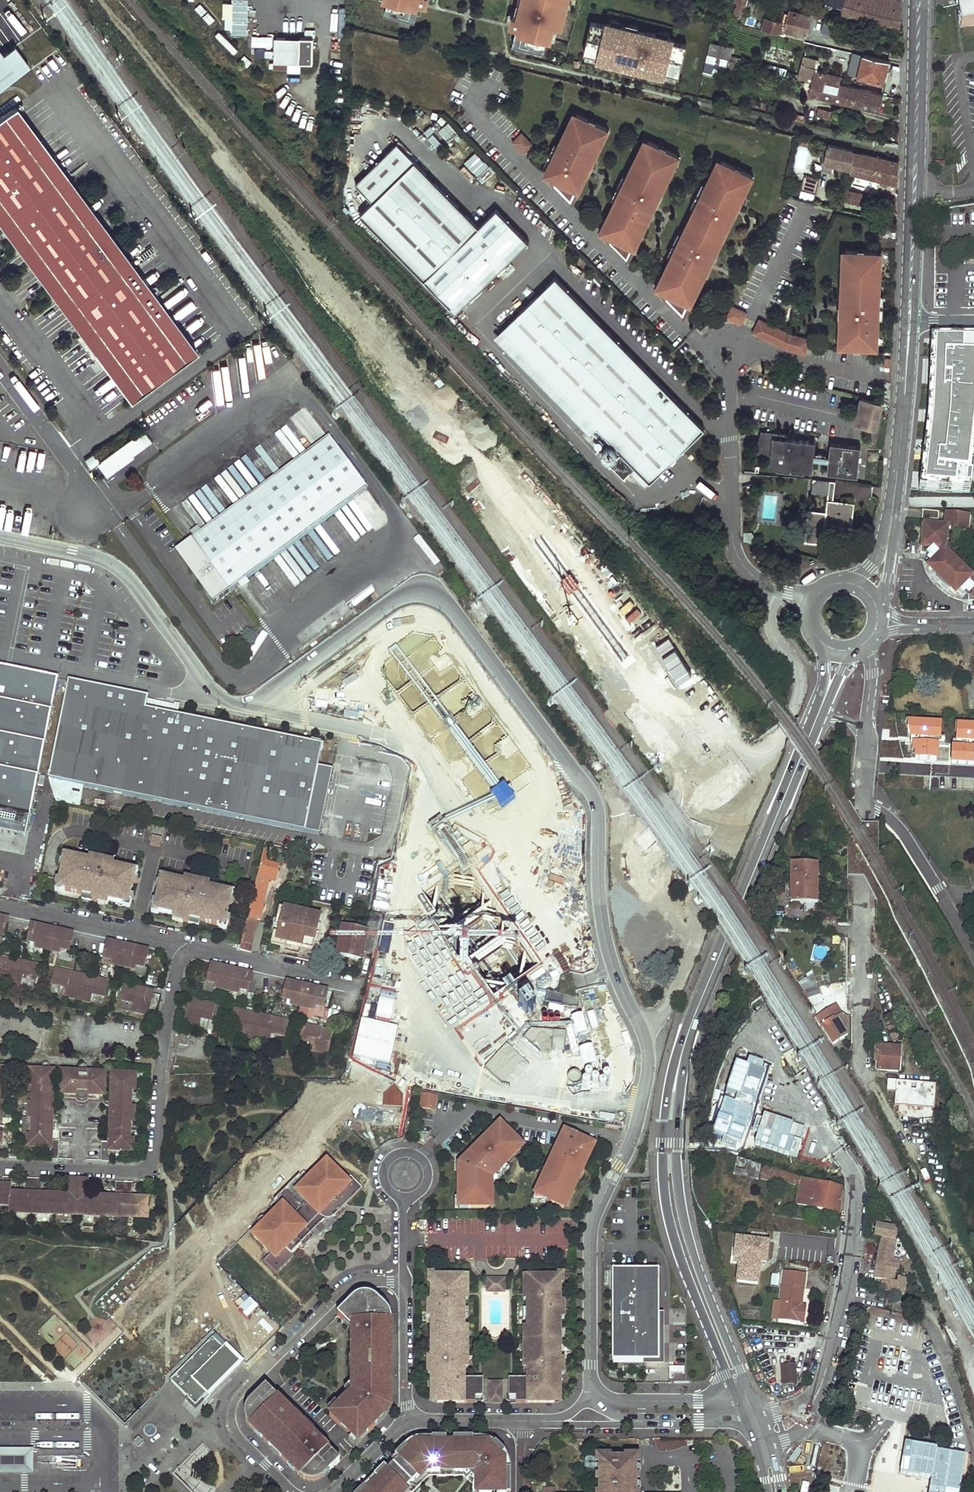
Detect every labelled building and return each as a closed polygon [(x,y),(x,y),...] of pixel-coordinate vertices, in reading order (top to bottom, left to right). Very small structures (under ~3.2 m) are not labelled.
[(233,0),(224,0),(222,33),(247,34),(248,1),(233,0)] [(385,13),(416,20),(419,7),(417,5),(418,2),(426,4),(427,3),(428,2),(428,1),(427,0),(388,0),(385,13)] [(517,22),(513,21),(512,22),(511,23),(511,24),(512,25),(520,27),(519,30),(516,31),(513,44),(544,52),(547,38),(551,39),(555,24),(562,26),(568,0),(522,0),(517,22)] [(749,6),(751,0),(750,0),(736,0),(736,4),(738,4),(733,21),(737,21),(738,19),(739,19),(740,14),(743,14),(746,5),(749,6)] [(843,13),(902,28),(903,2),(895,0),(832,0),(830,6),(844,9),(843,13)] [(973,26),(973,0),(956,0),(960,28),(973,26)] [(783,23),(766,19),(763,31),(805,41),(806,36),(808,36),(812,19),(791,14),(790,15),(788,27),(783,26),(784,24),(783,23)] [(591,24),(583,55),(596,58),(596,61),(637,71),(636,77),(652,80),(653,75),(663,78),(664,74),(677,78),(684,47),(671,44),(672,41),(605,25),(604,28),(591,24)] [(250,36),(250,47),(271,47),(271,36),(250,36)] [(299,38),(275,37),(274,62),(299,63),(299,38)] [(299,37),(299,38),(299,63),(312,63),(313,37),(299,37)] [(729,60),(731,60),(733,49),(711,44),(708,55),(729,60)] [(26,71),(12,51),(0,59),(0,88),(26,71)] [(729,60),(708,55),(704,72),(716,75),(726,70),(727,70),(729,60)] [(887,70),(888,71),(890,62),(865,56),(860,77),(884,83),(887,70)] [(727,70),(741,73),(742,67),(742,63),(734,61),(731,60),(729,60),(727,70)] [(819,65),(808,62),(806,69),(815,71),(817,71),(819,65)] [(812,83),(815,71),(806,69),(803,81),(812,83)] [(809,93),(881,111),(884,96),(841,86),(843,78),(817,71),(815,71),(812,83),(809,93)] [(835,111),(827,109),(824,117),(831,120),(835,111)] [(8,112),(0,118),(0,246),(113,410),(182,362),(8,112)] [(607,129),(607,128),(577,113),(576,114),(573,121),(571,120),(569,125),(560,144),(558,148),(556,148),(553,154),(552,156),(549,162),(550,163),(548,167),(545,174),(555,179),(563,183),(561,188),(571,198),(576,188),(580,189),(588,172),(586,171),(590,164),(591,165),(603,141),(605,137),(603,136),(607,129)] [(576,114),(573,113),(567,124),(569,125),(571,120),(573,121),(576,114)] [(428,117),(418,127),(438,146),(448,136),(428,117)] [(533,144),(521,133),(512,142),(523,153),(533,144)] [(812,140),(800,137),(798,145),(810,147),(812,140)] [(647,141),(644,139),(639,150),(640,151),(642,147),(644,147),(647,141)] [(678,156),(678,155),(648,140),(644,147),(642,147),(640,151),(628,177),(626,180),(624,179),(621,187),(620,188),(616,196),(618,197),(616,200),(607,220),(601,231),(611,237),(619,241),(617,245),(627,255),(632,245),(635,247),(650,217),(652,212),(650,211),(654,204),(658,197),(659,198),(676,163),(674,162),(678,156)] [(560,144),(555,142),(550,152),(553,154),(556,148),(558,148),(560,144)] [(479,226),(397,143),(355,184),(373,202),(360,214),(451,308),(524,236),(497,209),(479,226)] [(854,151),(828,145),(825,163),(850,169),(849,171),(851,171),(854,152),(854,151)] [(900,162),(854,152),(851,171),(899,183),(900,173),(900,162)] [(552,156),(548,155),(543,165),(548,167),(550,163),(549,162),(552,156)] [(720,161),(716,159),(712,170),(713,171),(715,167),(717,168),(720,161)] [(750,176),(751,175),(721,160),(720,161),(717,168),(715,167),(713,171),(707,185),(705,188),(703,187),(700,195),(696,204),(697,204),(695,208),(692,215),(694,215),(688,228),(686,227),(683,234),(681,237),(680,237),(676,244),(676,245),(672,253),(673,254),(672,257),(662,277),(657,288),(667,293),(675,297),(673,302),(683,312),(688,302),(691,303),(706,273),(708,269),(706,268),(709,261),(713,254),(715,255),(720,243),(719,243),(725,230),(726,231),(729,224),(731,220),(730,219),(733,212),(737,205),(738,206),(747,187),(749,183),(747,182),(750,176)] [(628,177),(623,174),(617,185),(621,187),(624,179),(626,180),(628,177)] [(821,180),(806,176),(802,190),(817,194),(821,180)] [(563,183),(555,179),(555,181),(561,188),(563,183)] [(707,185),(702,182),(696,193),(700,195),(703,187),(705,188),(707,185)] [(620,188),(617,187),(611,198),(616,200),(618,197),(616,196),(620,188)] [(580,189),(576,188),(571,198),(574,201),(580,189)] [(861,194),(846,190),(844,201),(859,205),(861,194)] [(699,196),(696,194),(691,205),(695,208),(697,204),(696,204),(699,196)] [(607,220),(603,218),(598,229),(601,231),(607,220)] [(683,234),(678,231),(673,243),(676,244),(680,237),(681,237),(683,234)] [(529,242),(524,236),(451,308),(457,313),(529,242)] [(619,241),(611,237),(610,238),(617,245),(619,241)] [(676,245),(672,244),(667,255),(672,257),(673,254),(672,253),(676,245)] [(635,247),(632,245),(627,255),(630,258),(635,247)] [(878,252),(878,251),(845,250),(845,251),(845,258),(843,258),(842,262),(841,292),(841,297),(843,297),(843,305),(843,311),(840,311),(840,320),(842,320),(842,325),(840,325),(839,338),(842,338),(842,345),(842,347),(874,348),(874,347),(874,340),(877,340),(877,335),(878,318),(878,315),(880,315),(880,307),(880,297),(879,297),(879,294),(880,264),(880,260),(877,260),(878,252)] [(662,277),(659,275),(654,286),(657,288),(662,277)] [(704,428),(556,276),(501,330),(597,427),(621,453),(610,464),(623,478),(635,467),(650,481),(704,428)] [(675,297),(667,293),(666,295),(673,302),(675,297)] [(691,303),(688,302),(683,312),(686,315),(691,303)] [(747,312),(732,305),(727,317),(741,323),(747,312)] [(757,331),(762,320),(759,318),(753,333),(786,348),(806,353),(806,350),(787,345),(757,331)] [(791,333),(762,320),(757,331),(787,345),(806,350),(810,338),(791,333)] [(597,427),(501,330),(494,337),(589,434),(597,427)] [(931,339),(927,417),(918,494),(969,494),(973,455),(973,339),(931,339)] [(881,404),(863,399),(857,426),(875,430),(881,404)] [(785,434),(762,431),(760,436),(778,441),(779,439),(784,439),(785,434)] [(133,439),(142,451),(148,446),(139,434),(133,439)] [(770,468),(812,473),(816,443),(784,439),(779,439),(778,441),(760,436),(755,454),(771,456),(770,468)] [(96,466),(95,467),(104,479),(142,451),(133,439),(96,466)] [(172,559),(210,611),(364,496),(326,444),(172,559)] [(861,447),(830,445),(828,474),(858,477),(861,447)] [(87,473),(95,467),(96,466),(90,459),(81,465),(87,473)] [(650,481),(635,467),(630,472),(644,487),(650,481)] [(829,495),(830,481),(814,479),(813,493),(829,495)] [(834,501),(828,500),(827,512),(810,511),(806,542),(824,544),(826,522),(853,524),(855,503),(834,501)] [(939,522),(940,513),(924,512),(924,522),(939,522)] [(931,528),(923,527),(922,542),(926,542),(926,536),(931,536),(931,530),(931,528)] [(944,538),(945,529),(939,529),(939,530),(931,530),(931,536),(926,536),(926,542),(926,547),(924,547),(924,555),(927,555),(929,556),(935,550),(937,552),(941,547),(945,547),(946,538),(944,538)] [(752,531),(744,532),(744,540),(751,541),(753,534),(752,531)] [(935,550),(929,556),(932,559),(928,562),(933,566),(938,561),(936,559),(940,555),(937,552),(935,550)] [(954,561),(946,554),(943,557),(940,555),(936,559),(938,561),(933,566),(929,570),(934,574),(938,578),(939,577),(950,586),(948,588),(953,592),(958,596),(965,588),(966,587),(968,589),(972,584),(970,583),(973,579),(965,571),(964,573),(953,563),(954,561)] [(950,586),(939,577),(938,578),(934,574),(932,576),(941,586),(951,593),(953,592),(948,588),(950,586)] [(972,584),(968,589),(966,587),(965,588),(973,596),(973,595),(973,587),(972,584)] [(684,683),(657,640),(617,664),(644,707),(684,683)] [(0,667),(0,829),(27,834),(37,785),(39,775),(59,679),(28,672),(27,677),(16,675),(17,670),(0,667)] [(149,698),(69,681),(50,776),(138,794),(315,830),(319,812),(310,810),(318,767),(323,745),(147,709),(149,698)] [(883,722),(883,732),(943,735),(943,724),(943,718),(917,717),(918,714),(884,713),(883,722)] [(943,718),(943,724),(962,725),(963,717),(944,716),(943,718)] [(963,717),(962,725),(962,734),(973,735),(973,718),(963,717)] [(321,832),(334,771),(318,767),(310,810),(319,812),(315,830),(321,832)] [(485,783),(506,783),(507,771),(485,770),(485,783)] [(39,775),(37,785),(43,787),(46,777),(39,775)] [(160,848),(162,839),(152,837),(150,846),(160,848)] [(294,855),(285,853),(282,865),(291,867),(294,855)] [(114,863),(100,860),(99,864),(89,862),(70,858),(69,857),(65,860),(64,861),(62,861),(61,860),(59,866),(63,867),(61,879),(57,878),(55,884),(57,885),(59,885),(59,886),(61,890),(63,891),(82,895),(93,898),(92,902),(97,903),(98,899),(109,901),(123,904),(124,904),(128,902),(129,900),(131,901),(133,901),(134,895),(130,894),(133,883),(137,884),(138,878),(134,877),(134,876),(132,871),(131,871),(113,867),(114,863)] [(278,871),(280,865),(267,862),(266,864),(261,863),(261,866),(278,871)] [(819,873),(819,863),(792,863),(792,891),(795,891),(795,902),(815,902),(815,873),(819,873)] [(259,920),(269,880),(275,882),(278,871),(261,866),(248,917),(259,920)] [(185,879),(184,883),(166,879),(165,879),(161,882),(161,883),(158,882),(157,882),(155,888),(159,889),(157,900),(153,899),(151,906),(153,906),(155,907),(155,908),(158,912),(159,912),(173,915),(184,918),(183,922),(188,924),(189,919),(200,921),(220,926),(225,923),(225,922),(227,923),(229,923),(230,917),(226,916),(229,904),(233,905),(234,899),(233,899),(230,898),(230,897),(228,893),(227,892),(208,888),(198,886),(199,882),(185,879)] [(320,916),(279,907),(276,920),(275,925),(281,927),(279,932),(274,931),(272,939),(277,940),(277,941),(286,943),(312,949),(320,916)] [(374,952),(381,915),(374,914),(367,950),(374,952)] [(4,937),(8,920),(0,917),(0,936),(4,937)] [(275,925),(276,920),(274,920),(271,931),(274,931),(279,932),(281,927),(275,925)] [(247,922),(240,950),(251,953),(254,944),(252,944),(257,924),(247,922)] [(46,928),(32,925),(28,942),(38,945),(37,949),(59,953),(60,950),(69,952),(73,934),(62,932),(62,934),(50,931),(48,934),(44,934),(46,928)] [(362,959),(367,932),(343,927),(341,937),(345,938),(342,955),(362,959)] [(118,944),(109,942),(104,960),(113,962),(112,966),(135,971),(136,967),(145,969),(148,951),(139,949),(137,955),(133,954),(135,950),(117,946),(118,944)] [(0,956),(0,982),(19,985),(21,977),(35,981),(38,965),(20,961),(19,966),(10,964),(3,961),(4,957),(0,956)] [(221,968),(212,966),(208,983),(217,986),(216,989),(239,994),(239,991),(248,993),(252,975),(242,973),(242,975),(225,971),(224,975),(220,974),(221,968)] [(73,973),(55,969),(52,984),(66,987),(64,996),(89,1002),(91,993),(104,996),(107,981),(89,977),(88,981),(80,979),(72,978),(73,973)] [(297,985),(287,983),(284,1001),(291,1003),(291,1006),(313,1011),(314,1008),(323,1010),(327,992),(318,990),(316,996),(312,995),(312,991),(297,987),(297,985)] [(144,989),(126,985),(122,1000),(135,1003),(133,1012),(147,1015),(152,996),(143,994),(144,989)] [(809,998),(821,995),(818,987),(807,991),(809,998)] [(198,1007),(189,1005),(185,1024),(199,1027),(201,1019),(215,1022),(219,1006),(199,1002),(198,1007)] [(890,1004),(880,1008),(893,1042),(904,1038),(895,1013),(894,1013),(890,1004)] [(848,1018),(843,1015),(838,1005),(818,1016),(834,1043),(844,1037),(844,1036),(848,1033),(848,1018)] [(253,1015),(236,1011),(232,1026),(245,1029),(243,1037),(269,1043),(271,1034),(285,1038),(288,1023),(269,1019),(268,1023),(261,1021),(252,1019),(253,1015)] [(324,1031),(305,1027),(302,1042),(316,1045),(314,1054),(327,1057),(331,1038),(323,1036),(324,1031)] [(191,1033),(182,1031),(179,1044),(188,1046),(191,1033)] [(900,1071),(902,1048),(876,1046),(875,1057),(879,1057),(879,1070),(900,1071)] [(548,1066),(546,1082),(558,1084),(561,1068),(548,1066)] [(53,1084),(53,1075),(42,1075),(42,1071),(31,1070),(30,1086),(34,1086),(33,1104),(30,1104),(29,1116),(33,1116),(32,1134),(29,1134),(28,1146),(37,1147),(37,1145),(42,1146),(42,1147),(51,1147),(51,1160),(59,1160),(59,1140),(51,1140),(51,1136),(49,1136),(49,1134),(51,1133),(52,1119),(50,1119),(51,1103),(52,1103),(53,1089),(50,1089),(50,1084),(53,1084)] [(103,1096),(103,1074),(93,1073),(92,1079),(88,1079),(89,1077),(74,1076),(74,1078),(70,1078),(71,1072),(61,1071),(59,1094),(75,1094),(75,1093),(75,1090),(88,1091),(88,1094),(88,1095),(103,1096)] [(101,1163),(108,1163),(109,1150),(128,1150),(131,1147),(132,1137),(129,1136),(130,1118),(132,1118),(133,1105),(130,1105),(130,1088),(134,1088),(134,1079),(131,1075),(111,1074),(111,1083),(115,1083),(115,1090),(111,1089),(110,1106),(111,1106),(111,1122),(110,1122),(109,1135),(111,1135),(111,1139),(109,1139),(109,1142),(101,1142),(101,1163)] [(935,1082),(884,1078),(883,1081),(885,1089),(891,1090),(890,1104),(934,1107),(935,1082)] [(436,1096),(422,1093),(420,1107),(430,1109),(434,1106),(436,1096)] [(505,1164),(523,1146),(511,1133),(510,1134),(506,1138),(499,1132),(496,1129),(489,1137),(488,1135),(468,1155),(470,1156),(463,1163),(460,1164),(458,1166),(458,1172),(459,1172),(459,1198),(461,1198),(461,1208),(490,1208),(490,1186),(490,1179),(495,1174),(496,1175),(498,1173),(504,1167),(503,1166),(505,1164)] [(500,1130),(499,1132),(506,1138),(510,1134),(507,1131),(500,1130)] [(550,1202),(563,1208),(572,1189),(574,1190),(580,1176),(578,1175),(584,1164),(585,1165),(589,1156),(584,1154),(589,1143),(577,1137),(578,1136),(571,1132),(570,1134),(564,1131),(546,1168),(549,1169),(544,1179),(546,1180),(542,1189),(538,1197),(550,1202)] [(594,1145),(589,1143),(584,1154),(589,1156),(594,1145)] [(19,1159),(19,1149),(10,1149),(10,1158),(19,1159)] [(758,1180),(761,1166),(738,1158),(734,1174),(758,1180)] [(346,1182),(327,1162),(306,1183),(297,1192),(307,1202),(293,1216),(283,1206),(281,1209),(268,1222),(262,1227),(253,1236),(271,1254),(264,1261),(277,1274),(294,1257),(292,1255),(302,1245),(304,1247),(314,1237),(306,1229),(314,1222),(320,1215),(322,1217),(325,1219),(328,1219),(330,1219),(332,1218),(333,1218),(336,1216),(347,1204),(363,1189),(351,1177),(346,1182)] [(509,1168),(505,1164),(503,1166),(504,1167),(498,1173),(501,1176),(509,1168)] [(803,1179),(765,1166),(761,1179),(784,1185),(785,1182),(801,1187),(797,1203),(839,1213),(842,1188),(803,1179)] [(546,1168),(544,1167),(539,1177),(544,1179),(549,1169),(546,1168)] [(496,1175),(495,1174),(490,1179),(490,1186),(491,1186),(498,1178),(496,1175)] [(306,1183),(300,1177),(274,1202),(281,1209),(283,1206),(293,1216),(307,1202),(297,1192),(306,1183)] [(131,1184),(116,1183),(115,1198),(115,1203),(109,1202),(109,1198),(91,1197),(91,1202),(85,1201),(86,1197),(86,1181),(70,1181),(69,1196),(69,1201),(63,1200),(63,1196),(46,1195),(46,1200),(40,1200),(40,1195),(41,1179),(25,1179),(24,1194),(24,1199),(18,1199),(18,1194),(10,1194),(11,1178),(3,1178),(3,1185),(2,1185),(1,1190),(0,1190),(0,1202),(4,1203),(4,1204),(9,1204),(9,1213),(16,1213),(17,1211),(23,1212),(23,1213),(38,1214),(39,1212),(45,1213),(45,1214),(61,1215),(62,1213),(68,1214),(68,1215),(84,1216),(84,1215),(91,1215),(91,1216),(107,1217),(107,1216),(114,1216),(114,1217),(130,1218),(131,1217),(137,1217),(137,1219),(142,1219),(145,1215),(146,1200),(137,1199),(137,1203),(131,1203),(131,1199),(131,1184)] [(542,1189),(538,1187),(531,1202),(550,1202),(538,1197),(542,1189)] [(322,1217),(320,1215),(314,1222),(306,1229),(314,1237),(321,1234),(325,1232),(338,1224),(332,1218),(330,1219),(328,1219),(325,1219),(322,1217)] [(268,1222),(265,1219),(263,1218),(261,1218),(259,1220),(259,1221),(259,1222),(260,1224),(262,1227),(268,1222)] [(888,1268),(890,1259),(894,1231),(890,1228),(872,1225),(871,1236),(878,1237),(875,1259),(879,1259),(878,1266),(888,1268)] [(734,1282),(758,1284),(760,1261),(767,1261),(769,1236),(732,1233),(730,1264),(735,1264),(734,1282)] [(898,1260),(890,1259),(888,1268),(896,1269),(898,1260)] [(659,1315),(659,1270),(612,1270),(613,1361),(645,1361),(645,1360),(658,1360),(657,1315),(659,1315)] [(802,1305),(806,1274),(783,1271),(779,1301),(774,1300),(772,1319),(777,1320),(803,1324),(805,1313),(800,1312),(802,1305)] [(462,1277),(432,1277),(432,1327),(432,1354),(432,1389),(438,1389),(438,1400),(438,1403),(476,1403),(476,1397),(476,1388),(466,1388),(466,1379),(464,1379),(464,1369),(464,1354),(463,1354),(463,1327),(464,1327),(464,1302),(458,1302),(458,1292),(462,1292),(462,1277)] [(561,1328),(561,1277),(530,1277),(530,1293),(534,1293),(534,1303),(528,1303),(528,1327),(530,1327),(530,1355),(528,1355),(528,1369),(528,1379),(526,1379),(526,1388),(516,1388),(516,1397),(516,1403),(554,1403),(555,1400),(555,1389),(560,1389),(561,1354),(560,1354),(560,1328),(561,1328)] [(497,1281),(488,1279),(488,1288),(504,1288),(504,1279),(497,1281)] [(330,1416),(358,1444),(383,1419),(388,1413),(391,1406),(391,1402),(392,1321),(391,1317),(389,1312),(388,1311),(375,1298),(371,1296),(365,1295),(362,1295),(358,1297),(355,1299),(338,1316),(347,1326),(349,1325),(354,1329),(352,1331),(352,1386),(354,1386),(354,1393),(353,1394),(353,1393),(352,1394),(330,1416)] [(213,1337),(171,1380),(189,1398),(187,1399),(196,1409),(200,1404),(205,1400),(203,1398),(207,1393),(209,1394),(242,1361),(226,1345),(223,1347),(213,1337)] [(795,1364),(781,1365),(782,1385),(796,1384),(795,1364)] [(476,1388),(476,1397),(484,1397),(484,1379),(466,1379),(466,1388),(476,1388)] [(516,1388),(526,1388),(526,1379),(509,1379),(509,1397),(516,1397),(516,1388)] [(489,1403),(503,1403),(503,1383),(489,1383),(489,1403)] [(255,1422),(306,1473),(310,1475),(313,1476),(317,1475),(319,1473),(320,1473),(325,1468),(329,1473),(340,1462),(266,1387),(255,1398),(260,1403),(255,1409),(253,1412),(252,1416),(253,1418),(253,1420),(255,1422)] [(260,1403),(255,1398),(251,1403),(248,1405),(247,1408),(245,1413),(245,1415),(246,1419),(247,1422),(249,1426),(301,1479),(306,1481),(309,1482),(313,1482),(316,1482),(320,1480),(323,1479),(325,1477),(329,1473),(325,1468),(320,1473),(319,1473),(317,1475),(313,1476),(310,1475),(306,1473),(255,1422),(253,1420),(253,1418),(252,1416),(253,1412),(255,1409),(260,1403)] [(429,1477),(434,1472),(439,1477),(464,1477),(467,1474),(472,1479),(472,1485),(472,1491),(511,1491),(511,1470),(511,1466),(510,1463),(509,1459),(507,1455),(505,1452),(503,1449),(502,1448),(500,1446),(496,1443),(493,1441),(489,1440),(485,1439),(481,1438),(479,1438),(425,1438),(423,1438),(419,1438),(416,1439),(414,1440),(410,1442),(408,1444),(405,1446),(360,1491),(414,1491),(429,1477)] [(0,1450),(0,1475),(33,1474),(33,1449),(0,1450)] [(637,1458),(598,1458),(598,1491),(637,1491),(637,1458)] [(464,1477),(472,1485),(472,1479),(467,1474),(464,1477)]
